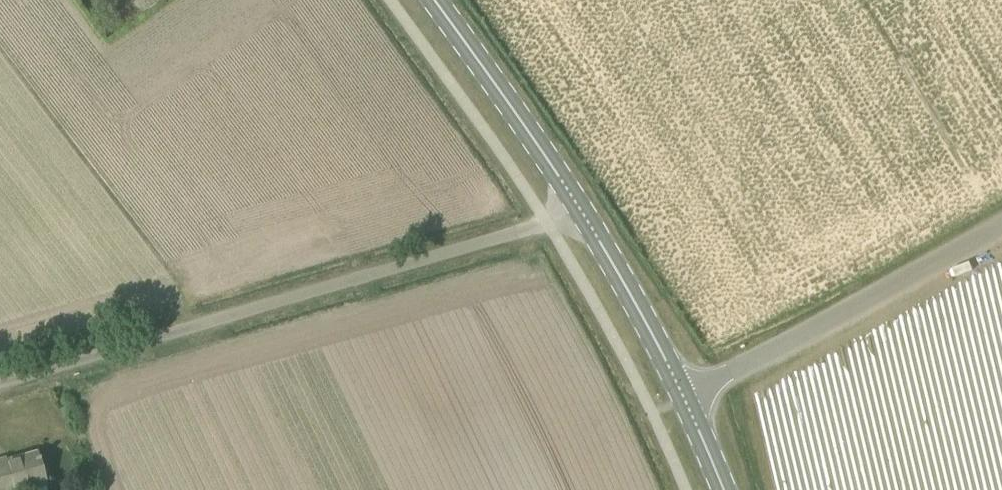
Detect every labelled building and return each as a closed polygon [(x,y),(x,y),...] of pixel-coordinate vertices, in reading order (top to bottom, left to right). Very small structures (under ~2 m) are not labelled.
[(37,453),(20,458),(20,461),(7,465),(5,460),(0,462),(0,489),(34,489),(45,487),(47,486),(39,462),(41,461),(40,459),(38,459),(37,453)]
